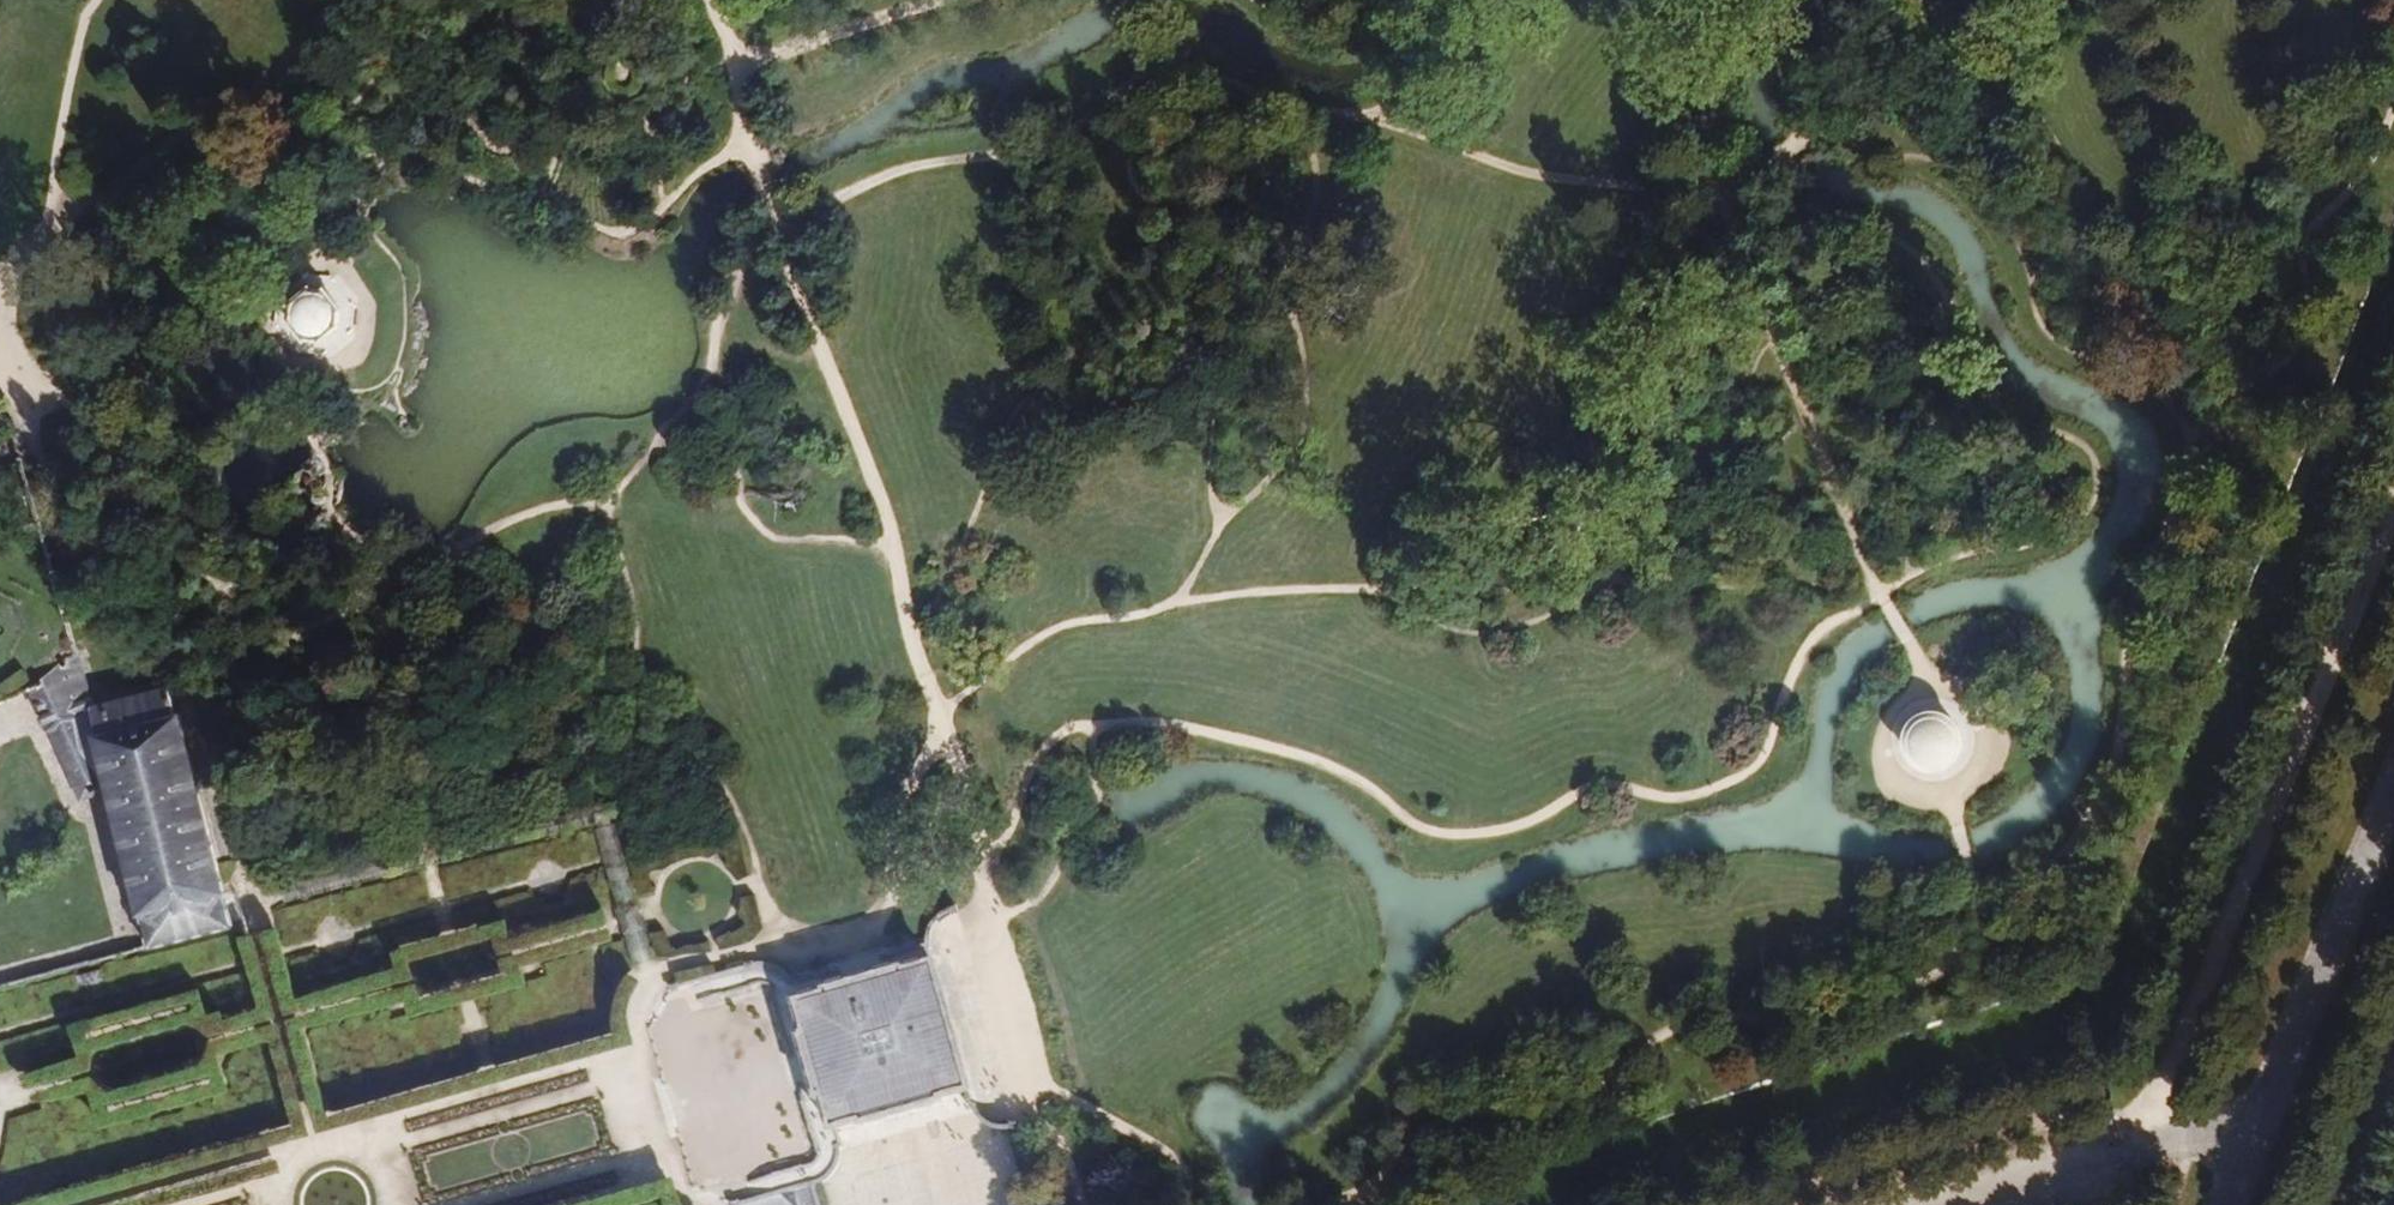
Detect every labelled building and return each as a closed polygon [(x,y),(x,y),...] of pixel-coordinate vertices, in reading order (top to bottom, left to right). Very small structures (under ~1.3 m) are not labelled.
[(308,288),(286,306),(286,323),(303,343),(318,344),(340,326),(341,312),(323,290),(308,288)] [(75,654),(29,692),(80,805),(101,797),(134,924),(141,923),(148,957),(235,936),(178,715),(173,716),(99,732),(93,706),(78,652),(75,654)] [(99,732),(173,716),(167,688),(93,706),(99,732)] [(1978,750),(1979,741),(1978,732),(1975,724),(1972,716),(1966,709),(1960,703),(1952,698),(1944,695),(1935,694),(1926,694),(1917,696),(1909,700),(1902,705),(1896,711),(1891,718),(1887,727),(1886,735),(1886,744),(1887,753),(1890,761),(1895,769),(1901,775),(1908,780),(1916,784),(1925,786),(1934,787),(1942,786),(1951,783),(1959,778),(1965,773),(1971,766),(1975,758),(1978,750)] [(847,1126),(875,1118),(887,1115),(901,1111),(922,1105),(929,1103),(953,1097),(968,1092),(961,1066),(953,1037),(941,995),(931,959),(929,951),(927,944),(788,982),(781,974),(771,969),(758,967),(749,969),(705,983),(685,989),(688,999),(690,1008),(711,1002),(753,989),(761,987),(768,987),(773,991),(783,1031),(789,1055),(799,1088),(813,1136),(818,1151),(818,1158),(814,1164),(803,1168),(761,1180),(738,1186),(741,1193),(751,1200),(766,1196),(797,1187),(806,1185),(815,1183),(825,1179),(834,1172),(839,1163),(839,1151),(837,1140),(833,1130),(847,1126)] [(736,1204),(737,1204),(822,1204),(815,1183),(806,1185),(797,1187),(766,1196),(751,1200),(736,1204)]
